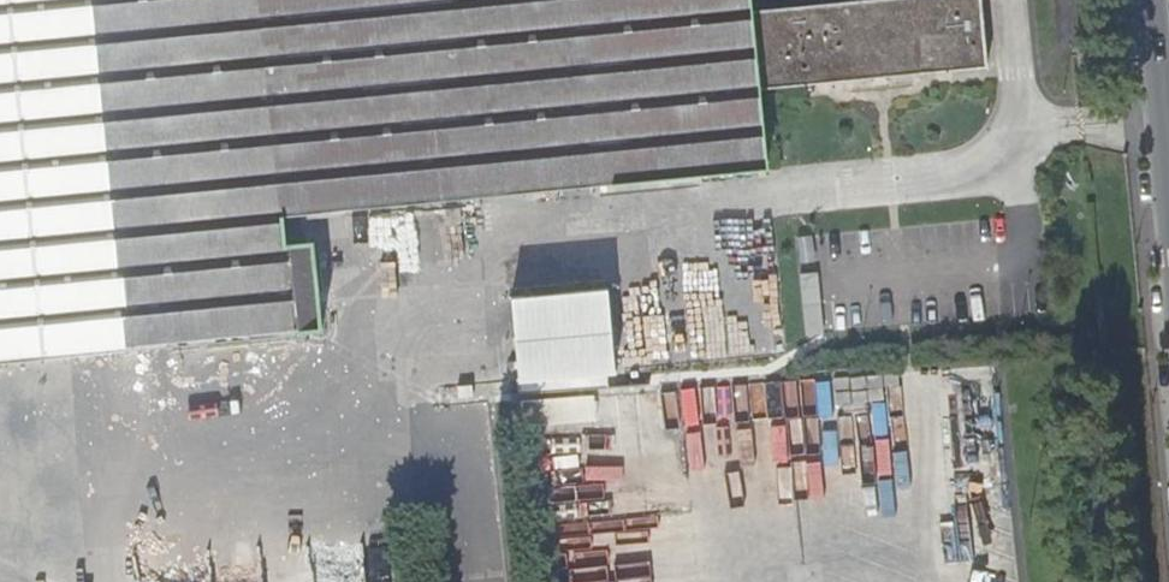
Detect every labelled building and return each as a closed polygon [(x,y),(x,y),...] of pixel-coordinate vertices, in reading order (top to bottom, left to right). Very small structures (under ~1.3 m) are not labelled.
[(278,222),(764,174),(755,83),(747,4),(747,0),(0,0),(0,371),(97,361),(288,341),(278,222)] [(755,83),(988,60),(982,0),(791,0),(747,4),(755,83)] [(512,295),(516,337),(612,327),(608,285),(512,295)] [(516,337),(521,380),(617,370),(612,327),(516,337)] [(632,397),(616,400),(622,428),(638,425),(632,397)] [(544,399),(545,422),(597,420),(596,398),(544,399)] [(544,433),(544,476),(569,476),(569,433),(544,433)] [(578,458),(577,473),(614,475),(614,459),(578,458)]
